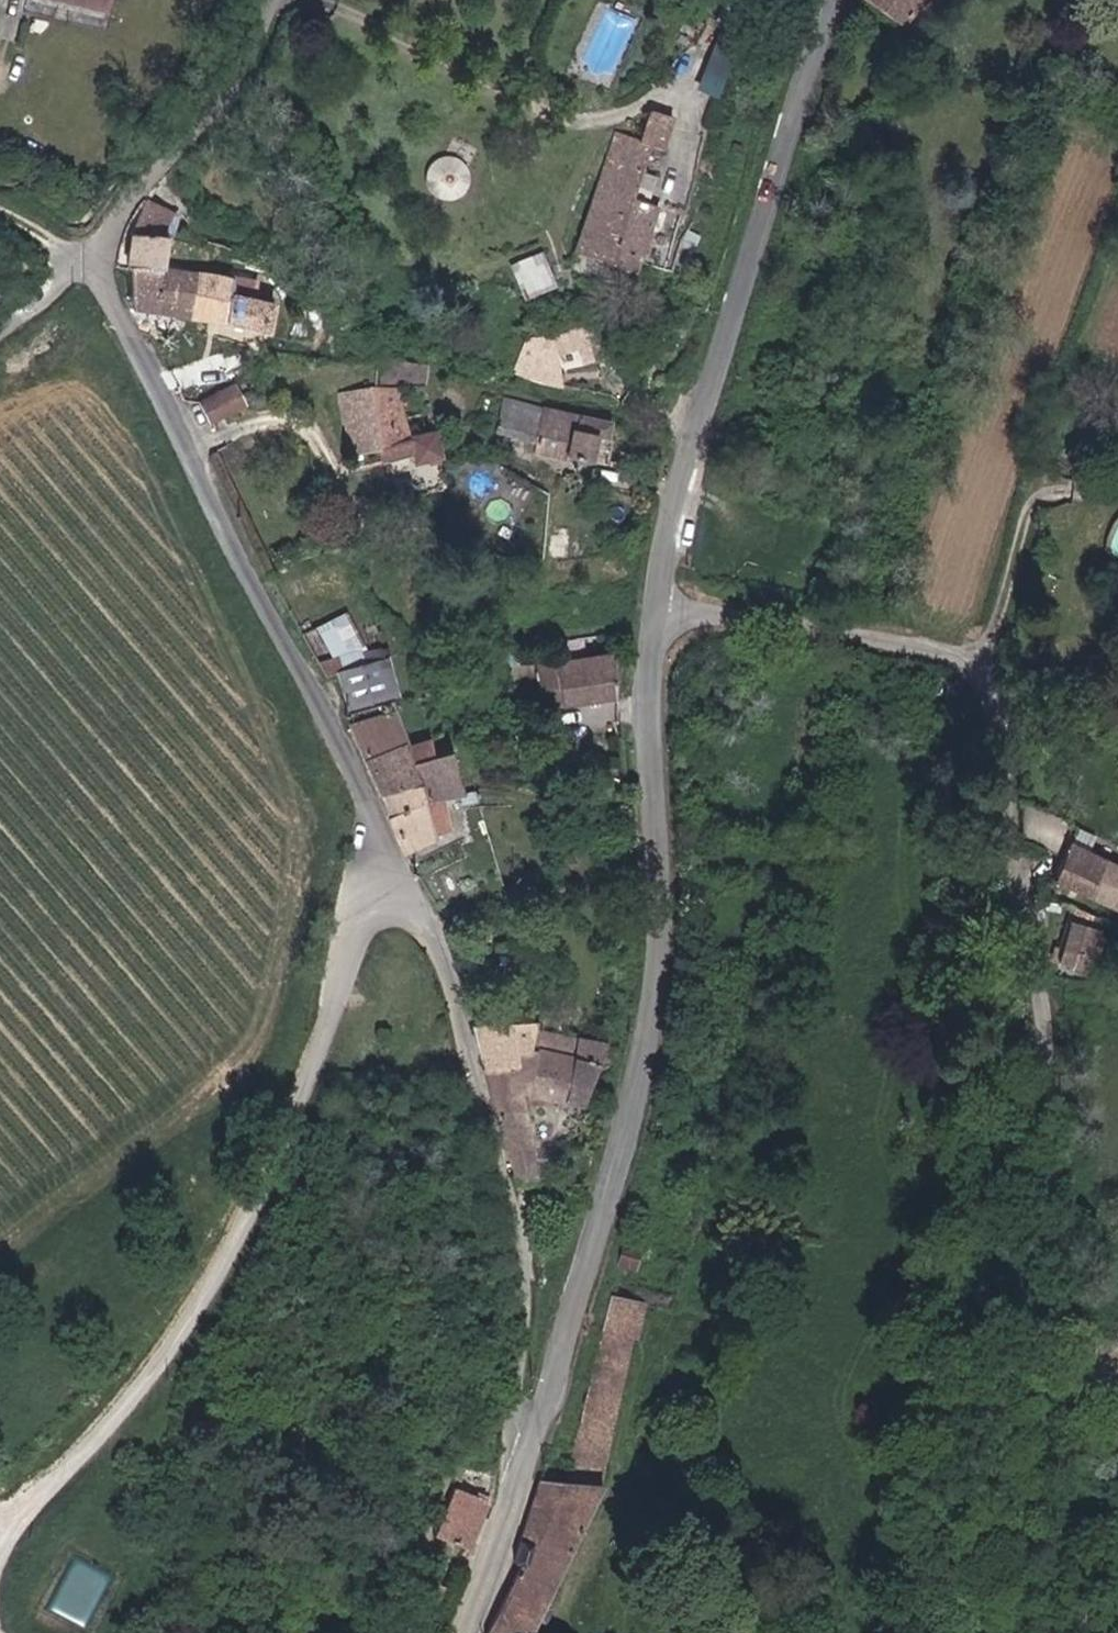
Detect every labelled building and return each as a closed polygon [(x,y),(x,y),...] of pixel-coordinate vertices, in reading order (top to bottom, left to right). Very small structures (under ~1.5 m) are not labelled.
[(112,8),(114,0),(74,0),(112,8)] [(913,25),(931,0),(872,0),(913,25)] [(711,93),(720,66),(703,61),(694,88),(711,93)] [(632,198),(649,143),(661,147),(671,113),(644,104),(634,135),(611,128),(573,250),(629,267),(649,203),(632,198)] [(432,193),(472,194),(472,159),(432,158),(432,193)] [(135,232),(128,269),(132,269),(161,271),(161,269),(165,237),(173,237),(182,214),(148,201),(135,232)] [(554,286),(543,253),(511,263),(522,297),(554,286)] [(134,306),(208,318),(215,274),(161,269),(161,271),(132,269),(134,306)] [(215,274),(208,318),(226,320),(270,328),(274,302),(233,294),(234,275),(215,274)] [(498,367),(563,382),(560,355),(580,350),(584,362),(604,357),(590,321),(558,333),(524,338),(518,356),(503,353),(498,367)] [(428,386),(433,364),(400,361),(378,374),(379,385),(341,390),(354,460),(386,452),(387,458),(414,449),(418,464),(444,459),(439,430),(411,435),(404,388),(428,386)] [(214,416),(247,400),(238,381),(205,398),(214,416)] [(508,428),(545,435),(551,405),(513,398),(508,428)] [(603,430),(614,432),(617,418),(551,405),(545,435),(543,447),(598,458),(603,430)] [(560,532),(558,554),(582,556),(584,534),(560,532)] [(317,622),(333,660),(361,648),(346,610),(317,622)] [(623,693),(615,650),(543,663),(550,705),(623,693)] [(352,709),(395,695),(388,660),(340,674),(352,709)] [(398,711),(352,725),(366,756),(407,742),(398,711)] [(416,787),(423,804),(458,791),(444,752),(432,756),(427,738),(407,742),(416,787)] [(416,787),(407,742),(366,756),(362,758),(378,798),(416,787)] [(423,804),(416,787),(378,798),(402,853),(434,840),(423,804)] [(1072,844),(1060,876),(1117,901),(1117,864),(1072,844)] [(1107,927),(1077,919),(1069,943),(1098,953),(1107,927)] [(516,1188),(536,1190),(523,1095),(529,1094),(540,1049),(530,1050),(538,1022),(476,1023),(516,1188)] [(592,1091),(606,1045),(555,1029),(533,1097),(585,1113),(592,1091)] [(641,1248),(623,1245),(620,1264),(638,1267),(641,1248)] [(489,1632),(537,1632),(610,1482),(653,1302),(615,1294),(583,1427),(567,1477),(542,1478),(523,1534),(528,1539),(489,1632)] [(434,1540),(466,1552),(489,1495),(457,1483),(434,1540)]
